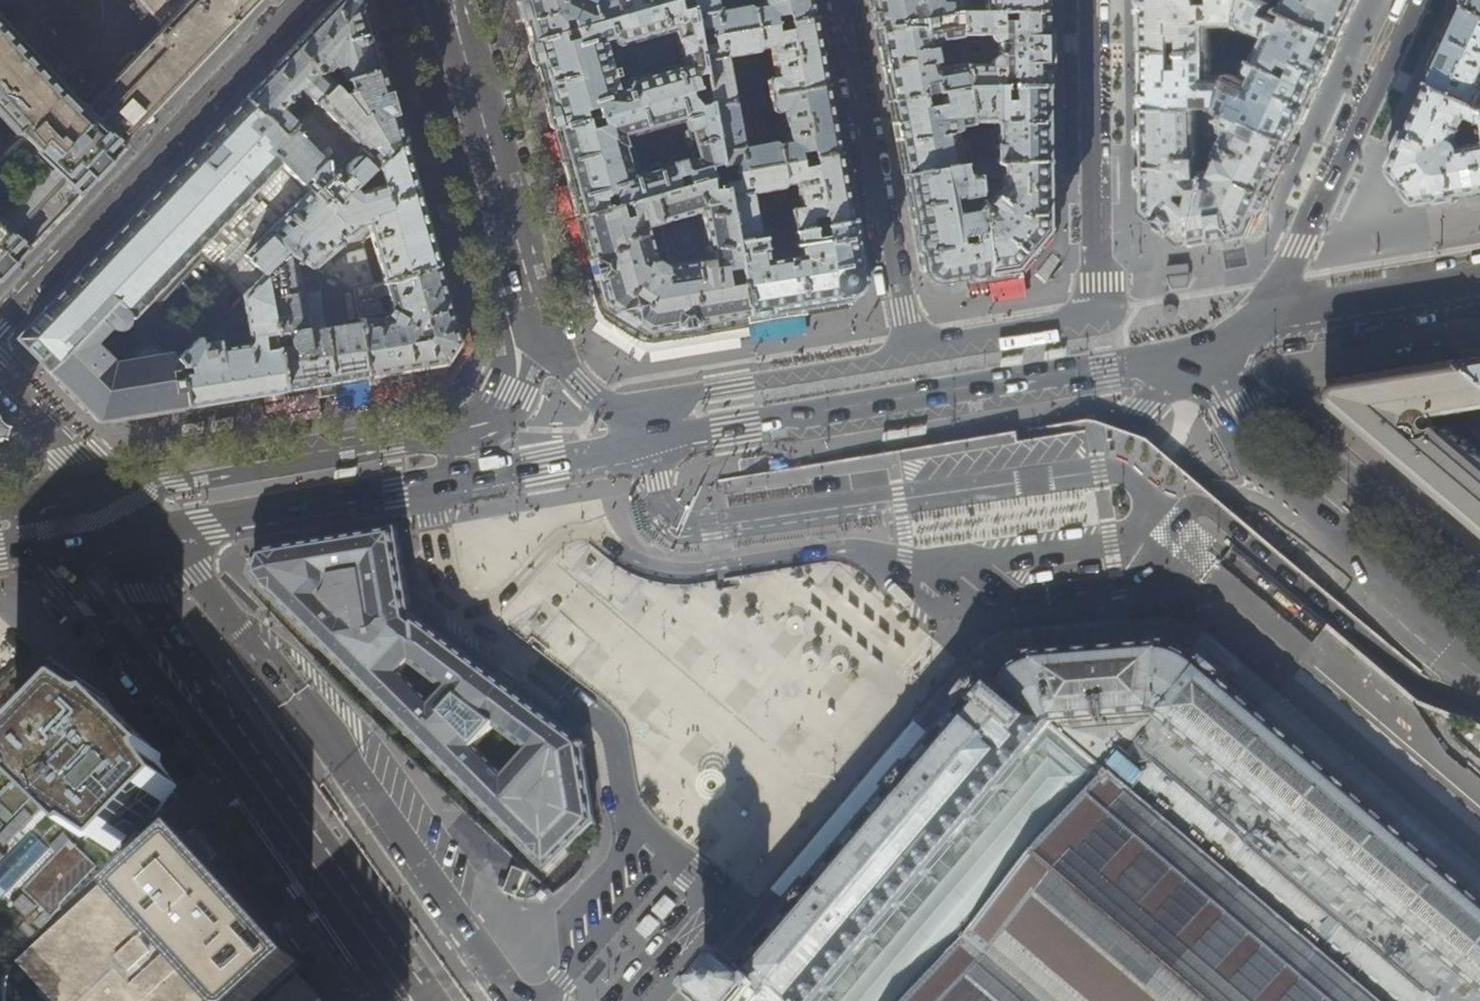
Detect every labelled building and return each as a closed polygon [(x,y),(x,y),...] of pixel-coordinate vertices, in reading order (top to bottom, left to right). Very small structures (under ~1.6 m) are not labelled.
[(169,24),(95,101),(86,110),(121,144),(159,104),(239,19),(258,0),(146,0),(169,24)] [(245,99),(283,137),(295,125),(280,109),(299,90),(304,95),(300,100),(310,110),(334,86),(334,84),(381,70),(376,51),(371,33),(362,0),(339,0),(291,50),(245,99)] [(521,11),(530,43),(560,34),(564,33),(561,21),(570,18),(573,30),(616,18),(611,0),(594,0),(592,1),(591,0),(518,0),(521,11)] [(616,18),(675,1),(678,0),(611,0),(616,18)] [(761,6),(751,8),(747,6),(717,11),(715,0),(689,0),(690,8),(694,32),(709,29),(710,37),(774,26),(772,18),(786,15),(787,23),(814,18),(810,0),(760,0),(761,6)] [(876,28),(958,12),(957,0),(871,0),(876,28)] [(958,12),(958,13),(970,13),(969,0),(957,0),(958,12)] [(985,13),(1044,13),(1044,0),(985,0),(985,13)] [(1144,24),(1144,51),(1213,50),(1212,24),(1241,24),(1246,0),(1144,0),(1144,24)] [(1261,0),(1246,0),(1241,24),(1266,37),(1255,60),(1317,89),(1337,45),(1341,37),(1261,0)] [(1341,37),(1358,0),(1261,0),(1341,37)] [(1467,5),(1479,11),(1479,0),(1469,0),(1467,5)] [(563,43),(560,34),(530,43),(547,104),(554,129),(585,121),(583,112),(595,108),(597,117),(690,91),(696,89),(693,77),(695,75),(702,73),(697,47),(697,44),(696,40),(695,35),(694,32),(690,8),(681,10),(678,9),(675,1),(616,18),(573,30),(572,31),(574,40),(563,43)] [(29,249),(36,241),(84,192),(97,178),(126,149),(121,144),(86,110),(95,101),(0,4),(0,110),(22,132),(0,155),(0,278),(29,249)] [(1467,5),(1450,40),(1431,82),(1479,103),(1479,11),(1467,5)] [(958,13),(958,12),(876,28),(883,63),(890,103),(966,88),(963,61),(944,65),(942,58),(936,59),(933,43),(960,37),(958,13)] [(960,37),(961,42),(962,50),(963,61),(966,88),(1045,88),(1045,86),(1044,51),(1044,13),(985,13),(970,13),(958,13),(960,37)] [(820,52),(814,18),(787,23),(788,31),(775,33),(774,26),(710,37),(711,44),(697,47),(702,73),(705,87),(708,103),(709,108),(733,103),(725,59),(757,53),(758,50),(769,48),(774,77),(767,78),(764,81),(766,91),(758,93),(758,94),(752,95),(753,100),(826,87),(820,52)] [(1213,75),(1213,50),(1144,51),(1145,82),(1145,109),(1223,110),(1230,76),(1213,75)] [(1250,84),(1230,76),(1223,110),(1293,141),(1296,134),(1317,89),(1255,60),(1253,64),(1254,66),(1252,71),(1255,73),(1250,84)] [(334,86),(310,110),(295,125),(283,137),(270,151),(309,190),(330,213),(352,191),(339,177),(349,168),(348,171),(349,176),(350,179),(356,186),(402,141),(395,117),(381,70),(334,84),(334,86)] [(1431,82),(1422,100),(1411,125),(1390,169),(1418,205),(1458,198),(1479,194),(1479,132),(1471,134),(1469,139),(1470,145),(1464,146),(1463,144),(1463,143),(1460,140),(1472,114),(1479,118),(1479,103),(1431,82)] [(832,119),(826,87),(753,100),(742,102),(743,107),(749,106),(750,110),(754,109),(755,116),(772,113),(773,114),(781,113),(786,141),(776,143),(772,141),(741,147),(733,103),(709,108),(719,165),(720,167),(733,165),(734,173),(839,154),(832,119)] [(969,123),(966,88),(890,103),(896,133),(903,176),(973,163),(973,157),(969,123)] [(1045,88),(966,88),(969,123),(993,123),(996,126),(996,145),(994,145),(994,156),(973,157),(973,163),(974,164),(1046,163),(1045,123),(1045,88)] [(598,127),(589,129),(586,120),(585,121),(554,129),(565,165),(579,216),(609,208),(607,201),(603,202),(602,198),(611,195),(614,206),(618,205),(626,203),(677,188),(675,177),(684,175),(687,186),(708,179),(712,179),(708,168),(719,165),(709,108),(708,103),(697,106),(690,97),(690,91),(597,117),(595,118),(598,127)] [(26,349),(63,386),(98,422),(134,416),(186,408),(178,356),(197,338),(213,323),(215,324),(242,298),(264,276),(243,256),(309,190),(270,151),(283,137),(245,99),(207,139),(193,154),(158,191),(111,240),(92,260),(66,288),(17,340),(26,349)] [(1219,128),(1223,110),(1145,109),(1145,153),(1146,170),(1146,210),(1159,221),(1185,243),(1194,241),(1208,175),(1200,175),(1200,162),(1211,162),(1216,139),(1219,128)] [(1293,141),(1223,110),(1219,128),(1230,133),(1226,143),(1216,139),(1211,162),(1208,175),(1194,241),(1221,237),(1235,234),(1250,232),(1260,211),(1282,165),(1293,141)] [(402,141),(356,186),(352,191),(330,213),(309,190),(243,256),(264,276),(286,255),(352,292),(369,287),(373,286),(363,251),(345,256),(333,265),(327,258),(361,230),(361,227),(368,225),(384,282),(437,267),(420,207),(402,141)] [(839,154),(734,173),(736,181),(723,183),(723,187),(733,243),(762,238),(793,233),(851,222),(845,188),(839,154)] [(974,164),(973,163),(903,176),(912,225),(920,269),(941,283),(985,276),(978,206),(975,178),(974,164)] [(1046,163),(974,164),(975,178),(1001,178),(1001,187),(986,205),(978,206),(985,276),(986,275),(1014,271),(1028,254),(1046,233),(1046,201),(1046,163)] [(614,206),(609,208),(579,216),(592,264),(604,305),(646,330),(690,323),(747,314),(733,243),(723,187),(710,190),(708,179),(687,186),(677,188),(626,203),(630,217),(621,220),(618,205),(614,206)] [(857,254),(851,222),(793,233),(796,250),(765,255),(762,238),(733,243),(747,314),(801,306),(847,298),(861,278),(857,254)] [(1014,271),(986,275),(988,287),(1016,282),(1035,259),(1028,254),(1014,271)] [(288,348),(276,350),(283,392),(320,386),(366,379),(352,292),(286,255),(264,276),(274,335),(283,333),(287,339),(288,348)] [(450,311),(437,267),(384,282),(374,285),(378,299),(388,296),(392,309),(388,312),(386,316),(381,316),(380,312),(378,310),(373,311),(369,287),(352,292),(366,379),(406,372),(446,366),(459,344),(450,311)] [(274,335),(264,276),(242,298),(247,338),(245,335),(243,334),(241,333),(239,334),(237,335),(234,338),(234,341),(235,346),(221,348),(219,342),(203,343),(203,345),(199,346),(198,340),(197,338),(178,356),(186,408),(230,401),(283,392),(276,350),(263,351),(262,337),(274,335)] [(1196,278),(1173,277),(1173,284),(1177,290),(1191,290),(1196,285),(1196,278)] [(1048,359),(1049,359),(1052,358),(1059,358),(1063,357),(1066,357),(1068,356),(1069,354),(1070,347),(1070,346),(1068,346),(1066,347),(1061,347),(1055,348),(1051,349),(1050,350),(1049,351),(1048,357),(1048,359)] [(1004,367),(1005,367),(1008,366),(1015,365),(1019,365),(1022,364),(1024,363),(1025,362),(1026,355),(1026,354),(1025,353),(1024,353),(1022,354),(1017,355),(1011,356),(1007,356),(1005,357),(1004,359),(1004,365),(1004,367)] [(1459,359),(1479,377),(1479,356),(1459,359)] [(1479,530),(1479,455),(1448,428),(1444,432),(1437,425),(1438,422),(1438,418),(1436,415),(1437,414),(1433,410),(1440,402),(1446,406),(1479,401),(1479,377),(1459,359),(1444,362),(1381,372),(1339,379),(1327,394),(1327,397),(1330,401),(1340,412),(1479,530)] [(1028,418),(1029,418),(1032,416),(1039,416),(1043,416),(1046,415),(1048,414),(1049,412),(1050,406),(1050,404),(1049,404),(1048,404),(1046,405),(1041,406),(1034,406),(1031,407),(1029,408),(1028,409),(1028,416),(1028,417),(1028,418)] [(210,423),(211,433),(212,433),(213,432),(215,431),(217,431),(220,431),(224,431),(228,430),(229,430),(230,429),(231,429),(232,428),(232,427),(232,426),(233,421),(233,419),(233,418),(233,417),(232,417),(231,417),(229,418),(227,418),(225,418),(220,419),(216,419),(214,419),(214,420),(213,420),(212,421),(211,421),(211,422),(210,423)] [(181,428),(181,438),(182,437),(183,437),(185,437),(186,436),(188,436),(192,436),(197,435),(200,435),(201,434),(202,434),(202,433),(202,432),(202,431),(203,425),(203,424),(203,422),(202,422),(200,422),(196,423),(194,423),(192,424),(189,424),(186,424),(184,424),(183,425),(182,426),(181,427),(181,428)] [(907,438),(908,438),(911,437),(918,436),(922,436),(925,435),(927,434),(928,433),(929,426),(929,425),(929,424),(927,425),(925,425),(920,426),(914,427),(910,427),(909,428),(908,430),(907,436),(907,438)] [(885,442),(886,442),(889,441),(896,440),(900,440),(903,439),(905,438),(906,437),(907,430),(907,429),(906,428),(905,429),(903,429),(898,430),(891,431),(888,431),(886,432),(885,434),(885,440),(885,442)] [(585,752),(588,748),(581,743),(424,625),(424,624),(416,618),(413,622),(398,533),(381,536),(295,550),(261,556),(254,580),(546,869),(597,825),(585,752)] [(1468,860),(1451,846),(1410,812),(1372,779),(1314,730),(1267,706),(1263,719),(1257,714),(1251,709),(1244,704),(1238,699),(1232,694),(1222,686),(1225,683),(1202,663),(1200,665),(1194,660),(1169,649),(1149,650),(1150,651),(1082,656),(1049,658),(1030,660),(1030,662),(1020,667),(1011,672),(1001,683),(991,674),(963,707),(966,709),(963,714),(954,725),(792,918),(784,926),(773,939),(757,957),(742,974),(745,976),(763,991),(755,1000),(1479,1000),(1479,870),(1468,860)] [(12,683),(2,672),(0,670),(0,695),(12,683)] [(628,713),(646,691),(631,679),(613,700),(628,713)] [(75,694),(13,759),(27,779),(27,788),(81,841),(92,842),(123,863),(148,840),(184,805),(169,786),(170,773),(109,710),(97,711),(75,694)] [(22,964),(123,863),(92,842),(81,841),(27,788),(27,779),(13,759),(0,772),(0,987),(22,964)] [(122,900),(165,858),(148,840),(123,863),(22,964),(57,1000),(217,1000),(122,900)] [(165,858),(122,900),(217,1000),(267,1000),(282,986),(297,972),(219,887),(180,844),(165,858)] [(519,866),(511,890),(529,897),(538,873),(519,866)] [(728,962),(712,981),(695,1000),(755,1000),(763,991),(745,976),(744,975),(742,974),(728,962)] [(282,986),(267,1000),(294,1000),(282,986)]
